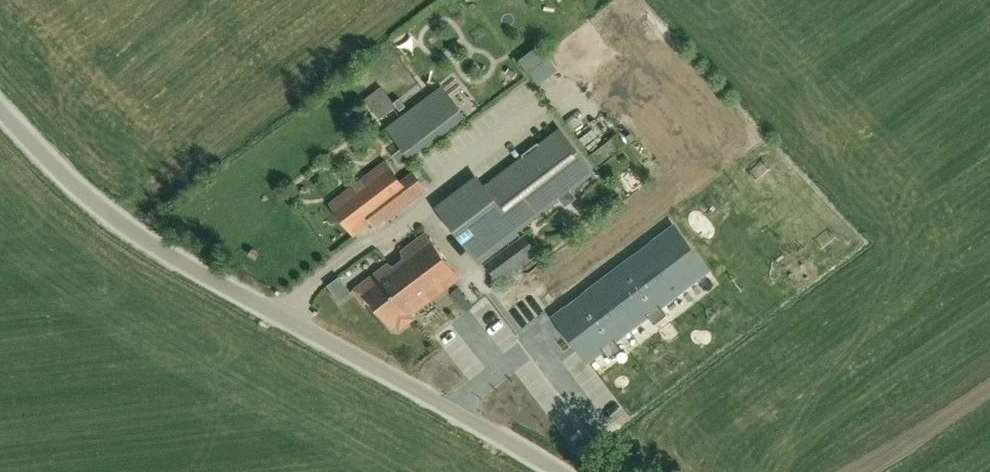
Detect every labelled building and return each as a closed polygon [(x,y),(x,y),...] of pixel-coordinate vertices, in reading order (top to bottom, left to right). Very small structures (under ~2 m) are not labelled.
[(528,70),(548,55),(540,45),(520,60),(528,70)] [(530,72),(537,82),(557,67),(549,57),(530,72)] [(394,102),(382,87),(366,99),(379,117),(395,104),(394,102)] [(443,87),(389,128),(389,129),(409,156),(464,115),(443,87)] [(399,98),(394,102),(395,104),(400,111),(405,107),(399,98)] [(577,197),(572,191),(595,174),(560,130),(484,187),(518,232),(560,200),(565,206),(577,197)] [(386,160),(376,168),(330,203),(354,235),(372,221),(377,227),(379,225),(378,223),(384,219),(385,220),(427,189),(413,172),(402,181),(386,160)] [(484,187),(445,216),(480,263),(520,234),(518,232),(484,187)] [(659,304),(708,269),(675,224),(554,315),(589,361),(603,349),(609,356),(621,347),(616,340),(615,339),(648,313),(649,315),(654,322),(666,313),(661,306),(659,304)] [(462,278),(445,255),(427,232),(403,251),(405,259),(395,266),(390,263),(355,288),(366,303),(371,299),(394,329),(398,326),(401,330),(416,319),(413,314),(425,305),(462,278)] [(496,279),(527,256),(516,241),(486,263),(496,279)] [(504,335),(482,306),(463,320),(485,350),(504,335)]
